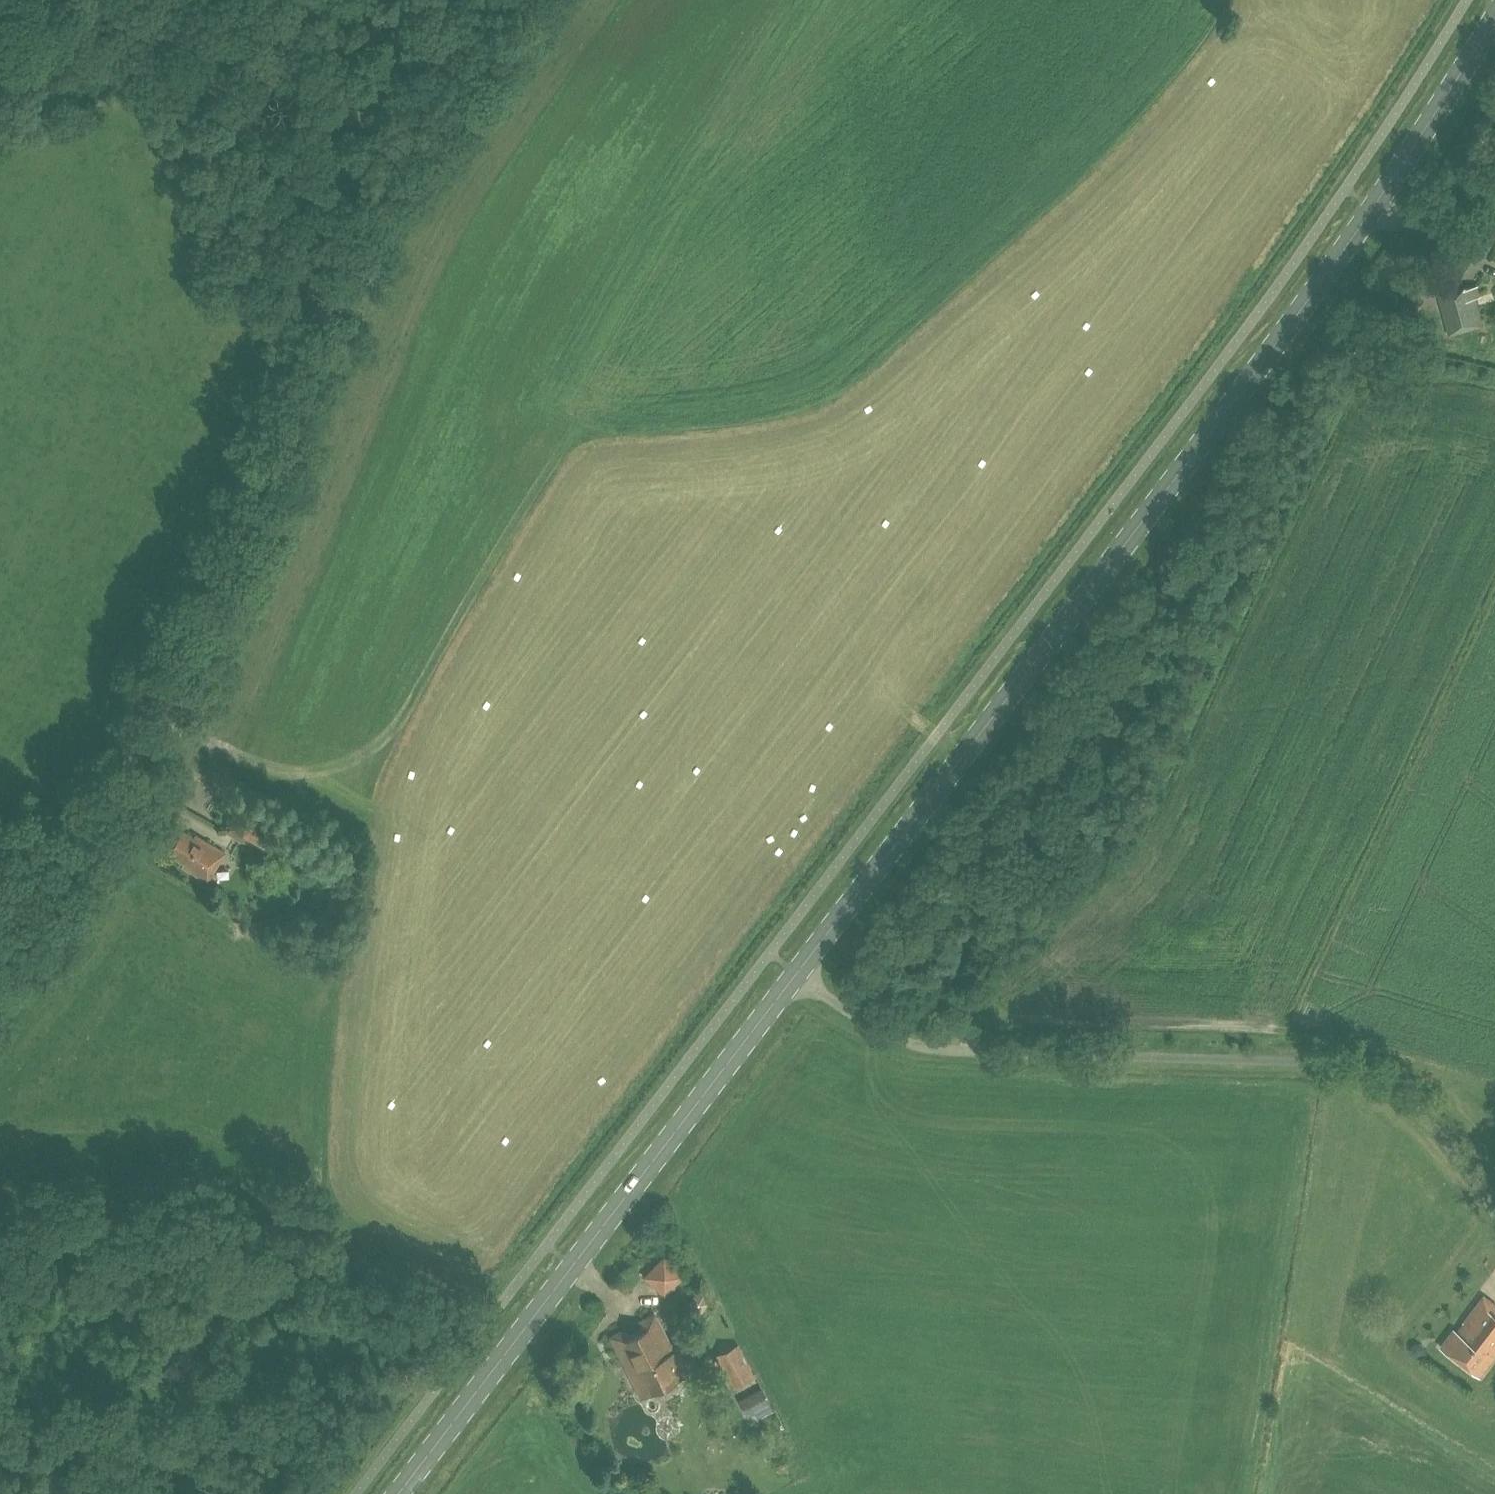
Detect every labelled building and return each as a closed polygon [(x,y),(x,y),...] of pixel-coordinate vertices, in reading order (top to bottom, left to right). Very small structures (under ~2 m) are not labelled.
[(1478,283),(1440,293),(1451,333),(1484,324),(1476,296),(1481,295),(1478,283)] [(208,880),(224,854),(198,838),(197,840),(182,831),(169,853),(185,862),(183,865),(208,880)] [(1494,1358),(1494,1303),(1485,1296),(1465,1322),(1468,1324),(1460,1333),(1455,1329),(1442,1346),(1481,1376),(1494,1358)] [(684,1372),(687,1371),(677,1350),(674,1352),(655,1315),(640,1323),(643,1328),(630,1334),(627,1329),(612,1337),(641,1395),(685,1375),(684,1372)] [(739,1345),(715,1358),(733,1391),(757,1378),(739,1345)]
